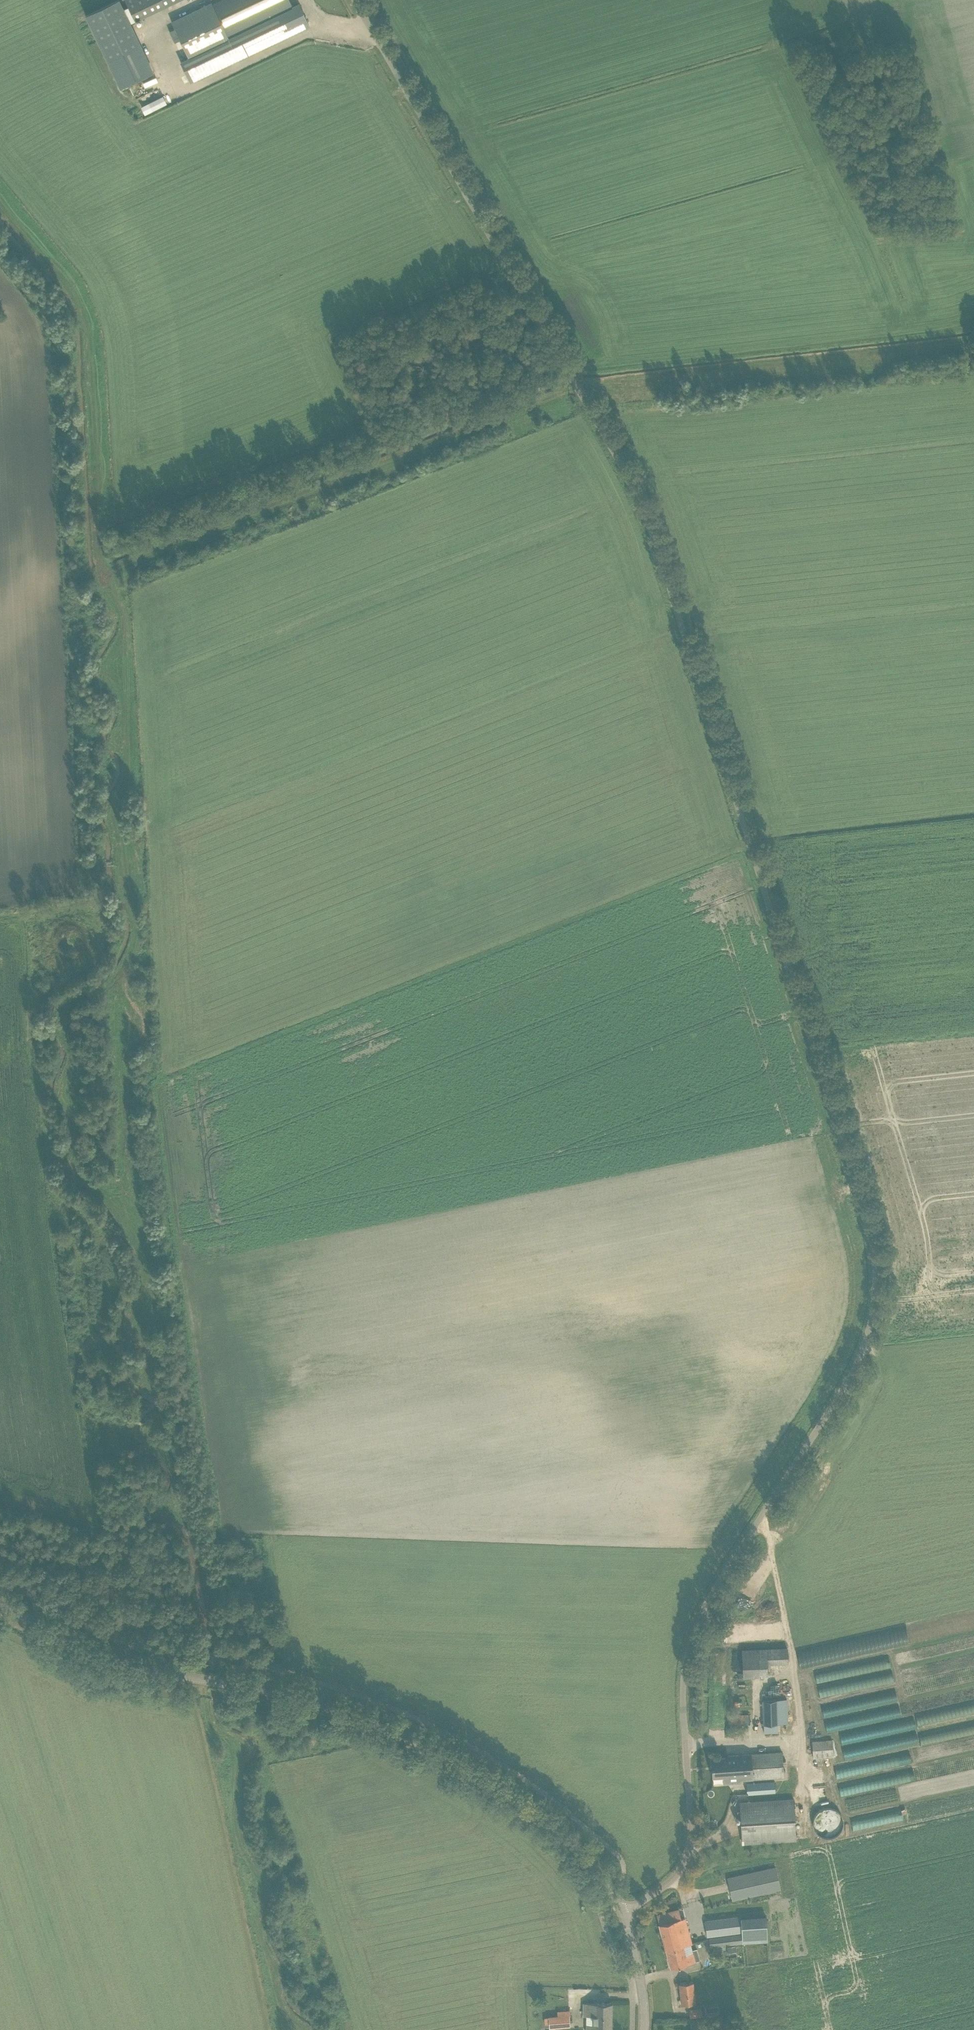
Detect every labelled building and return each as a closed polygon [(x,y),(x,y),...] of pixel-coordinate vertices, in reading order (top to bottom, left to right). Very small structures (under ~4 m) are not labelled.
[(153,73),(118,0),(85,16),(120,89),(153,73)] [(136,20),(178,0),(126,0),(136,20)] [(308,24),(299,4),(292,7),(289,0),(222,0),(212,5),(172,24),(189,60),(181,64),(189,81),(308,24)] [(785,1647),(738,1648),(739,1676),(764,1675),(763,1663),(785,1662),(785,1647)] [(818,1695),(893,1684),(891,1670),(889,1670),(888,1658),(860,1662),(861,1670),(851,1672),(852,1681),(817,1686),(818,1695)] [(788,1724),(788,1699),(763,1700),(763,1722),(761,1722),(761,1724),(777,1724),(788,1724)] [(728,1716),(728,1725),(749,1723),(749,1714),(728,1716)] [(884,1750),(918,1744),(915,1731),(913,1719),(866,1727),(868,1740),(882,1737),(884,1750)] [(812,1741),(813,1758),(833,1756),(832,1739),(812,1741)] [(711,1758),(712,1777),(728,1776),(728,1780),(783,1777),(781,1752),(727,1755),(727,1757),(711,1758)] [(885,1767),(909,1764),(908,1754),(884,1757),(885,1767)] [(890,1785),(914,1780),(912,1770),(888,1775),(890,1785)] [(746,1784),(747,1794),(775,1792),(774,1782),(746,1784)] [(796,1840),(793,1798),(740,1802),(742,1843),(796,1840)] [(842,1825),(843,1822),(842,1819),(842,1817),(840,1814),(838,1812),(836,1810),(833,1809),(831,1808),(828,1808),(825,1808),(822,1809),(820,1810),(817,1812),(816,1814),(814,1817),(813,1820),(813,1823),(814,1826),(814,1828),(816,1831),(818,1833),(820,1835),(823,1836),(825,1837),(828,1837),(831,1837),(834,1836),(836,1835),(839,1833),(840,1830),(842,1828),(842,1825)] [(899,1809),(893,1812),(896,1821),(902,1818),(899,1809)] [(727,1877),(732,1900),(780,1889),(775,1867),(727,1877)] [(687,1927),(685,1917),(681,1918),(679,1909),(657,1915),(659,1924),(670,1968),(680,1965),(694,1961),(690,1945),(692,1944),(687,1927)] [(705,1920),(706,1936),(743,1932),(741,1916),(705,1920)] [(709,1937),(710,1946),(743,1942),(742,1934),(709,1937)] [(680,1984),(681,2004),(695,2003),(693,1983),(680,1984)] [(612,2003),(582,2003),(582,2018),(586,2018),(586,2029),(611,2029),(612,2003)] [(719,2014),(718,2006),(704,2007),(705,2015),(719,2014)] [(689,2009),(690,2017),(702,2016),(701,2008),(689,2009)] [(548,2017),(549,2028),(570,2027),(569,2015),(548,2017)] [(691,2029),(702,2029),(701,2021),(690,2022),(691,2029)]
